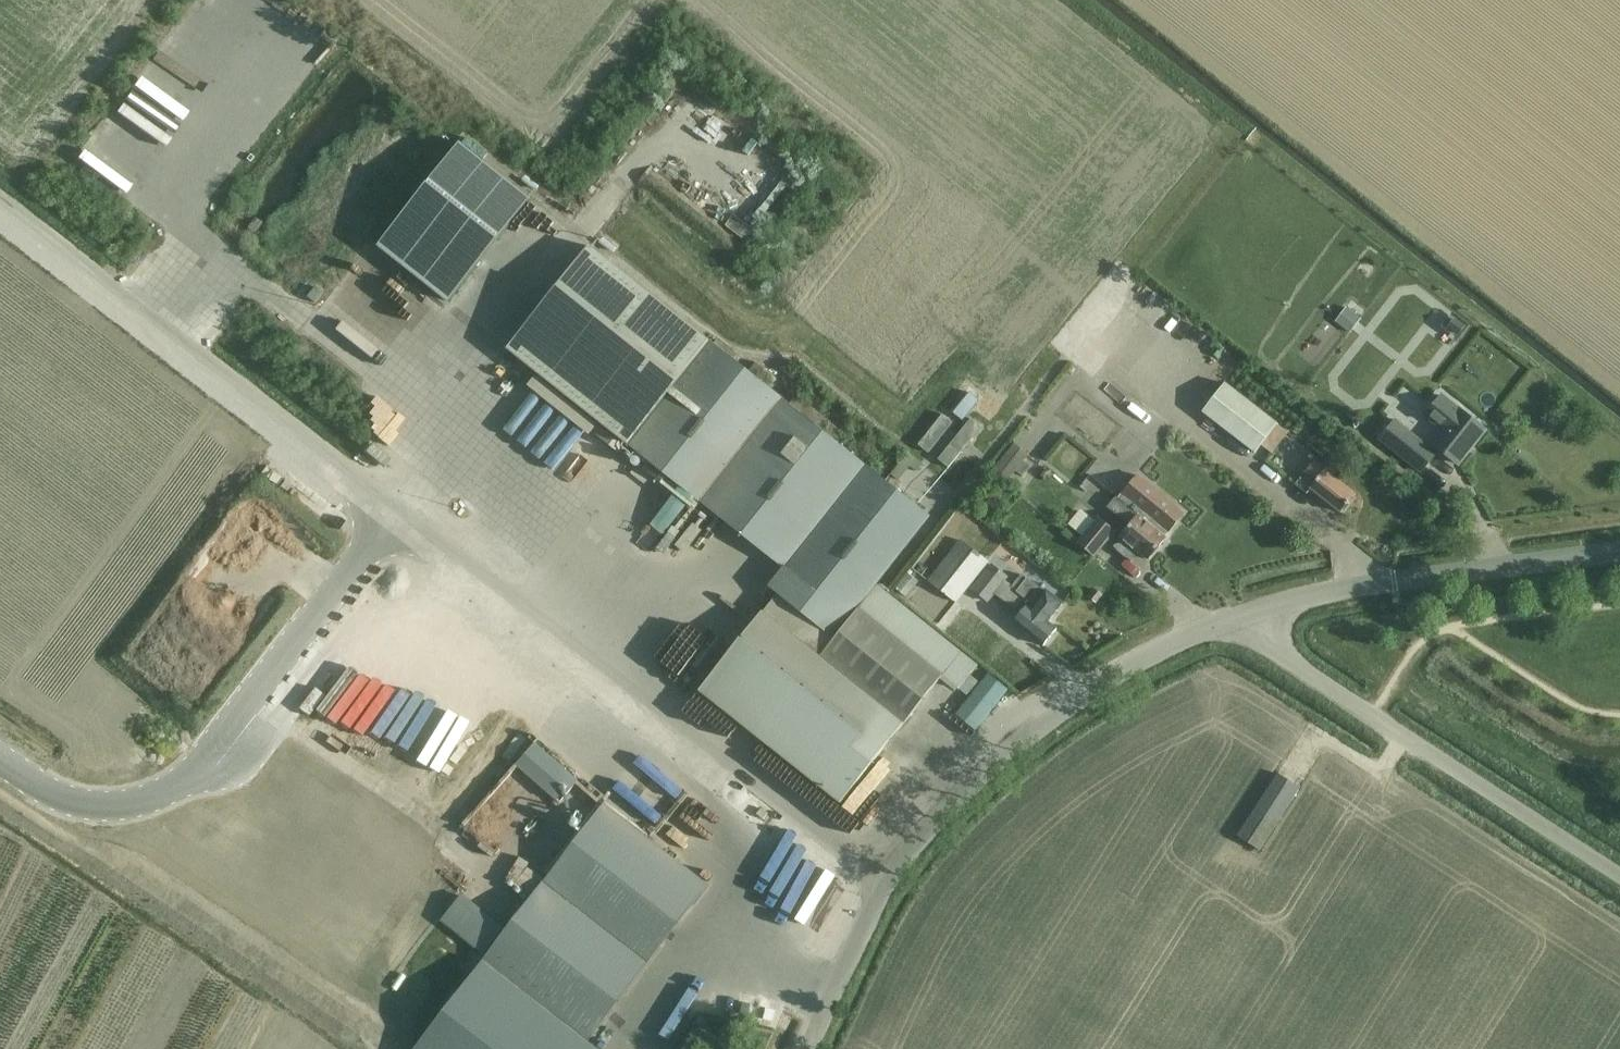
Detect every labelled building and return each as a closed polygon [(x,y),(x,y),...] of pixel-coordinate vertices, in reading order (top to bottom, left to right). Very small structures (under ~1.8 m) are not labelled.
[(450,301),(531,199),(461,143),(379,245),(450,301)] [(760,146),(752,155),(767,169),(775,160),(760,146)] [(584,241),(505,341),(635,444),(787,570),(771,589),(780,596),(703,689),(838,802),(943,675),(960,688),(979,665),(877,580),(929,515),(713,343),(584,241)] [(313,286),(306,296),(313,302),(321,293),(313,286)] [(1347,310),(1338,323),(1349,331),(1350,332),(1360,320),(1347,310)] [(508,391),(523,376),(516,369),(501,383),(508,391)] [(1258,456),(1281,426),(1229,385),(1205,414),(1258,456)] [(1460,410),(1442,396),(1427,416),(1444,430),(1433,444),(1459,464),(1486,430),(1460,410)] [(1555,403),(1549,409),(1558,416),(1563,409),(1555,403)] [(945,414),(920,444),(930,453),(956,423),(945,414)] [(1499,416),(1493,423),(1501,429),(1506,421),(1499,416)] [(973,419),(940,460),(950,468),(983,426),(973,419)] [(1422,472),(1437,453),(1396,421),(1381,439),(1422,472)] [(1015,442),(993,470),(1007,481),(1029,454),(1015,442)] [(1343,513),(1358,495),(1318,461),(1299,485),(1311,495),(1315,489),(1343,513)] [(1117,497),(1109,506),(1132,525),(1121,537),(1122,538),(1114,547),(1132,561),(1140,552),(1149,560),(1167,538),(1164,536),(1184,513),(1138,475),(1118,498),(1117,497)] [(673,486),(643,525),(657,536),(687,496),(673,486)] [(1074,532),(1089,517),(1076,505),(1062,519),(1074,532)] [(1096,552),(1115,528),(1100,515),(1080,539),(1096,552)] [(961,540),(929,581),(957,602),(989,561),(961,540)] [(523,577),(530,565),(511,555),(504,567),(523,577)] [(989,602),(1008,577),(992,565),(973,589),(989,602)] [(1049,622),(1064,603),(1047,590),(1045,592),(1028,579),(1022,575),(1012,587),(1018,592),(1026,599),(1024,603),(1027,606),(1014,622),(1044,646),(1058,629),(1049,622)] [(1095,589),(1090,596),(1098,603),(1104,596),(1095,589)] [(959,625),(952,634),(964,643),(970,635),(959,625)] [(1001,662),(995,669),(1006,678),(1012,670),(1001,662)] [(967,694),(980,707),(1003,685),(989,671),(967,694)] [(1037,671),(1032,680),(1034,683),(1045,677),(1037,671)] [(329,723),(321,733),(336,744),(343,734),(329,723)] [(1260,850),(1300,787),(1278,773),(1238,836),(1260,850)] [(487,958),(417,1048),(606,1048),(592,1038),(711,883),(606,802),(507,931),(461,894),(441,919),(488,957),(487,958)] [(806,935),(825,891),(815,887),(795,930),(806,935)]
